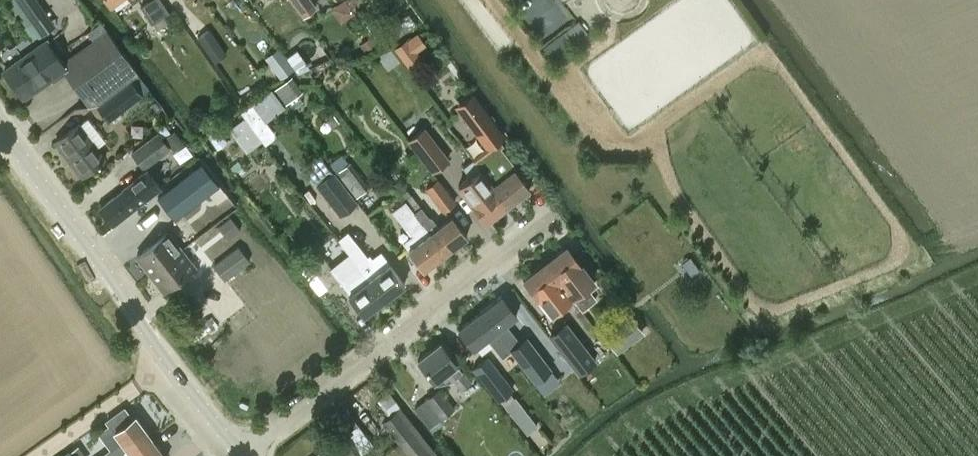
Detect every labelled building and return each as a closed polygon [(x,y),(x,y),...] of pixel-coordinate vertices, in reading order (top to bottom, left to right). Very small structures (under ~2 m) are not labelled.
[(56,25),(38,0),(7,0),(5,2),(32,41),(56,25)] [(152,23),(157,30),(170,21),(165,15),(169,12),(161,0),(150,0),(140,6),(152,23)] [(303,16),(316,7),(311,0),(291,0),(303,16)] [(355,12),(347,0),(341,0),(331,7),(340,21),(355,12)] [(397,38),(416,24),(408,13),(389,27),(397,38)] [(89,107),(98,104),(138,73),(101,23),(88,32),(94,40),(62,63),(65,68),(62,70),(89,107)] [(581,38),(571,25),(545,45),(555,58),(581,38)] [(425,40),(417,27),(409,36),(407,35),(397,45),(408,65),(421,57),(416,49),(425,40)] [(214,63),(227,54),(209,28),(196,37),(214,63)] [(46,41),(5,71),(24,97),(62,70),(65,68),(62,63),(46,41)] [(297,44),(288,52),(299,67),(310,63),(297,44)] [(284,54),(272,63),(280,76),(292,67),(284,54)] [(302,91),(292,76),(275,89),(285,104),(288,102),(293,110),(302,103),(297,95),(302,91)] [(130,80),(96,106),(108,122),(142,96),(130,80)] [(275,89),(242,107),(266,142),(275,131),(266,118),(285,104),(275,89)] [(504,136),(473,94),(459,105),(490,147),(504,136)] [(171,149),(162,137),(176,126),(171,118),(160,127),(158,132),(130,152),(144,170),(171,149)] [(246,151),(259,142),(242,118),(229,127),(246,151)] [(78,124),(55,142),(82,177),(106,160),(78,124)] [(409,141),(434,173),(450,161),(425,129),(409,141)] [(477,164),(508,205),(530,188),(514,168),(511,171),(495,150),(477,164)] [(342,154),(328,166),(333,171),(356,202),(360,199),(358,196),(370,187),(350,162),(348,162),(342,154)] [(486,221),(508,205),(477,164),(473,159),(463,166),(471,176),(459,185),(486,221)] [(175,219),(219,183),(202,162),(158,198),(175,219)] [(124,189),(125,190),(100,208),(112,225),(138,206),(137,205),(160,188),(147,171),(124,189)] [(333,171),(317,183),(315,185),(340,216),(357,202),(356,202),(333,171)] [(456,202),(438,178),(425,188),(443,212),(456,202)] [(400,194),(406,201),(423,224),(431,218),(422,206),(421,206),(407,189),(400,194)] [(407,227),(413,235),(403,243),(408,250),(423,269),(445,253),(430,233),(423,224),(406,201),(397,208),(393,211),(406,228),(407,227)] [(228,239),(241,229),(230,216),(218,226),(228,239)] [(445,253),(467,236),(452,216),(430,233),(445,253)] [(169,232),(136,257),(150,274),(182,249),(169,232)] [(338,240),(348,253),(384,299),(404,284),(389,264),(379,271),(360,246),(348,232),(338,240)] [(251,259),(239,244),(215,263),(227,278),(251,259)] [(566,246),(544,262),(560,282),(576,303),(582,310),(596,299),(590,291),(597,285),(566,246)] [(182,249),(150,274),(164,292),(196,267),(187,255),(182,249)] [(311,267),(303,273),(319,294),(338,280),(364,315),(384,299),(348,253),(331,267),(319,252),(307,262),(311,267)] [(544,262),(523,279),(538,298),(560,282),(544,262)] [(480,312),(496,332),(517,315),(502,295),(480,312)] [(502,358),(511,352),(502,340),(496,332),(480,312),(458,328),(473,348),(474,348),(487,338),(502,358)] [(617,353),(644,333),(630,314),(602,334),(617,353)] [(573,326),(555,337),(585,375),(601,363),(573,326)] [(527,339),(520,344),(518,346),(512,351),(535,381),(551,369),(527,339)] [(434,380),(444,372),(451,380),(452,379),(461,390),(471,382),(463,371),(462,372),(456,364),(456,363),(445,348),(441,342),(433,348),(418,360),(434,380)] [(512,391),(489,358),(474,369),(498,402),(512,391)] [(438,390),(413,409),(430,428),(454,410),(438,390)] [(381,423),(400,446),(418,431),(389,392),(376,401),(388,418),(381,423)] [(512,394),(502,401),(520,431),(535,422),(512,394)] [(151,439),(135,417),(132,419),(125,408),(106,422),(110,427),(99,434),(111,451),(104,455),(127,455),(151,439)] [(319,455),(360,455),(369,449),(368,448),(373,445),(359,426),(319,455)] [(400,446),(408,455),(431,455),(435,452),(418,431),(400,446)] [(151,439),(130,454),(132,455),(163,455),(151,439)]
